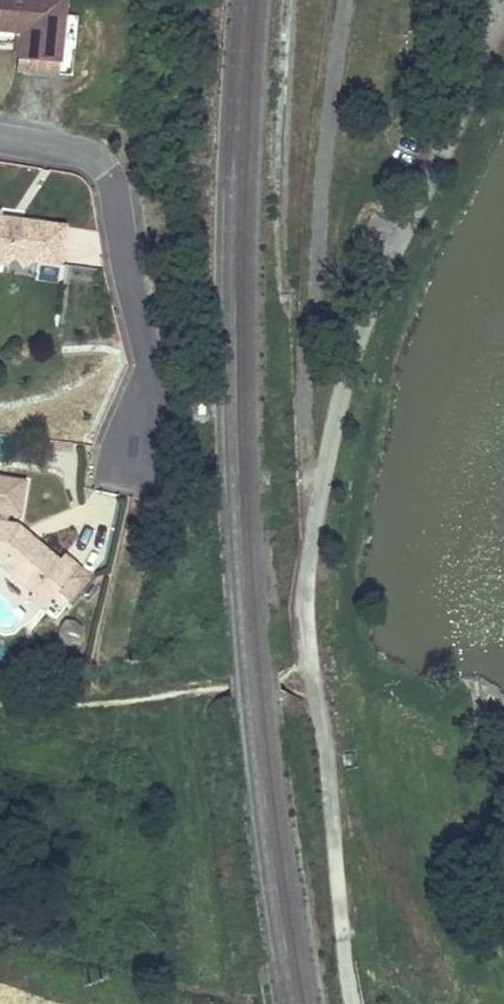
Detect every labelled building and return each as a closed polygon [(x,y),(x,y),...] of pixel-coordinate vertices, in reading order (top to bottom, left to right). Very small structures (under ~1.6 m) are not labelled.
[(16,35),(42,37),(40,63),(81,65),(81,59),(85,0),(19,0),(16,35)] [(80,78),(81,65),(40,63),(40,75),(80,78)] [(25,217),(3,229),(0,231),(0,258),(7,259),(6,270),(27,271),(35,265),(41,266),(46,274),(55,267),(88,270),(92,230),(53,227),(37,233),(32,225),(25,224),(25,217)] [(53,227),(32,225),(37,233),(53,227)] [(21,516),(26,477),(0,474),(0,513),(21,516)] [(0,519),(0,563),(4,563),(36,592),(46,582),(59,594),(81,567),(67,555),(63,559),(40,540),(33,546),(21,534),(27,528),(19,522),(0,519)] [(27,528),(21,534),(33,546),(40,540),(27,528)] [(59,594),(46,582),(36,592),(32,597),(46,609),(59,594)] [(352,752),(345,753),(347,766),(355,764),(352,752)]
